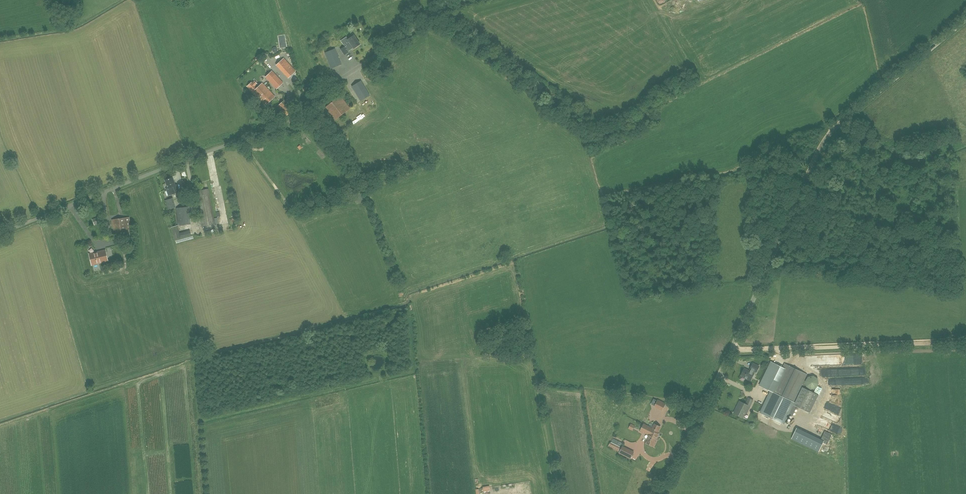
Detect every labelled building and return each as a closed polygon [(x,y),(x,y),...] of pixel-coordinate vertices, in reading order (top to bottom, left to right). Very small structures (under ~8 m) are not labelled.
[(348,51),(353,48),(354,48),(360,44),(354,35),(348,39),(346,37),(341,40),(344,46),(346,44),(347,45),(345,47),(344,46),(341,49),(344,54),(348,52),(348,51)] [(325,53),(331,68),(341,64),(335,49),(325,53)] [(289,79),(297,71),(284,58),(277,66),(289,79)] [(266,77),(276,89),(283,83),(272,71),(266,77)] [(361,101),(370,95),(361,81),(352,86),(361,101)] [(265,105),(274,97),(262,84),(253,92),(265,105)] [(350,108),(340,96),(326,107),(335,120),(350,108)] [(285,99),(278,106),(286,115),(294,109),(285,99)] [(177,185),(175,185),(172,178),(165,180),(168,188),(166,189),(169,196),(180,191),(177,185)] [(208,189),(194,191),(195,196),(196,196),(199,210),(196,211),(198,221),(199,227),(202,226),(215,224),(214,219),(208,189)] [(173,198),(165,200),(168,210),(176,208),(173,198)] [(178,225),(190,224),(189,207),(176,208),(178,225)] [(95,225),(103,222),(101,216),(92,219),(95,225)] [(122,231),(131,229),(129,217),(112,220),(115,236),(123,235),(122,231)] [(178,225),(171,227),(175,240),(191,235),(190,230),(180,233),(178,225)] [(108,261),(105,250),(89,254),(92,265),(108,261)] [(785,364),(783,367),(771,361),(759,385),(770,391),(759,412),(784,425),(794,405),(810,413),(818,395),(802,387),(795,402),(794,402),(807,374),(785,364)] [(744,368),(741,375),(744,377),(744,378),(750,381),(754,373),(755,371),(756,372),(758,368),(759,366),(753,363),(752,365),(750,369),(751,369),(750,371),(744,368)] [(746,414),(753,400),(749,398),(746,404),(740,401),(736,408),(737,408),(734,413),(743,418),(745,413),(746,414)] [(658,400),(655,406),(662,410),(665,404),(658,400)] [(812,425),(817,428),(824,417),(820,414),(812,425)] [(644,424),(640,431),(645,434),(645,433),(649,435),(646,439),(648,440),(647,443),(653,446),(656,441),(655,440),(658,434),(657,433),(660,427),(655,424),(652,429),(648,427),(644,424)] [(610,443),(608,447),(618,452),(620,448),(620,447),(622,443),(613,439),(611,443),(610,443)] [(623,447),(620,453),(631,458),(634,452),(623,447)]
